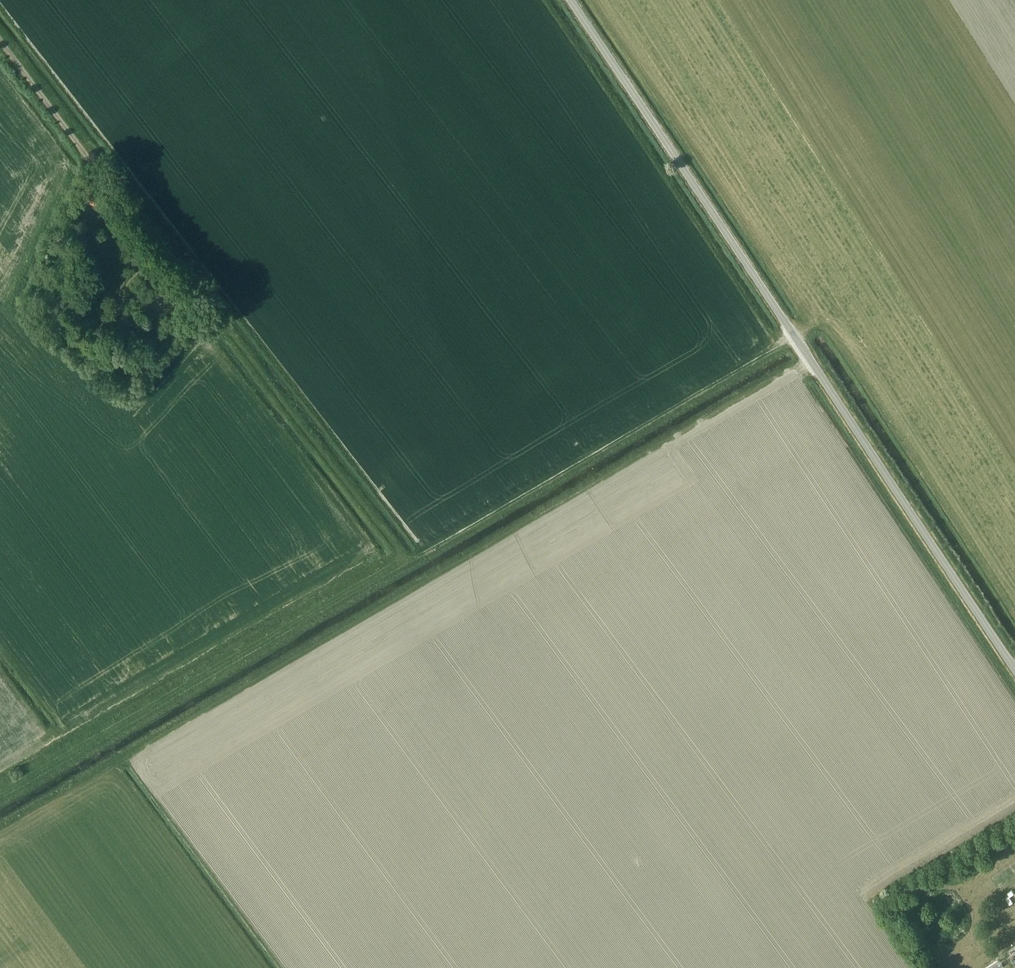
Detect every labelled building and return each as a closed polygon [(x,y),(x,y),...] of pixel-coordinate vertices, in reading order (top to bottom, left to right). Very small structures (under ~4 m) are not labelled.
[(83,200),(77,195),(69,205),(76,210),(83,200)] [(174,285),(186,299),(193,293),(180,279),(174,285)]
